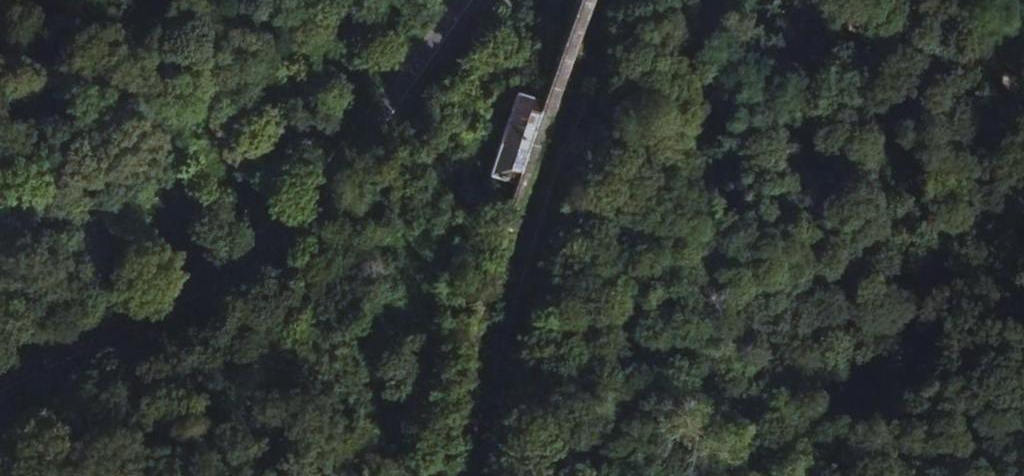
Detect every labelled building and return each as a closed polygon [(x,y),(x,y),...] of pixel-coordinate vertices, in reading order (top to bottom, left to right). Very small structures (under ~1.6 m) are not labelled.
[(518,185),(544,104),(519,97),(493,178),(518,185)]
